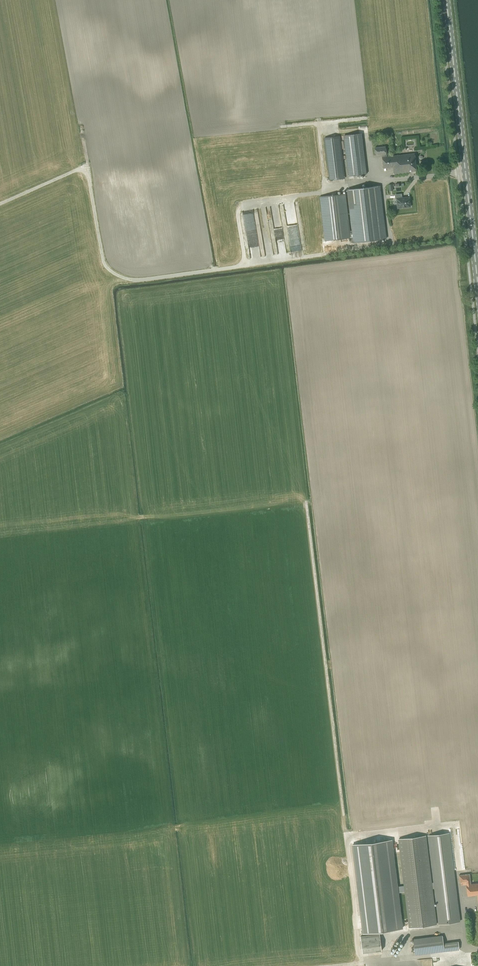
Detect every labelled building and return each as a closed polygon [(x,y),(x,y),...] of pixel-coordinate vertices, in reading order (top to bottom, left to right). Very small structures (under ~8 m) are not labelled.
[(366,174),(361,134),(344,136),(349,176),(366,174)] [(345,178),(339,136),(325,138),(330,180),(345,178)] [(374,147),(376,156),(382,155),(383,168),(385,168),(385,170),(388,169),(388,168),(393,167),(394,174),(417,171),(415,153),(387,157),(385,146),(374,147)] [(379,186),(348,190),(353,233),(350,233),(345,194),(320,197),(325,241),(353,238),(354,242),(385,239),(379,186)] [(409,197),(397,198),(398,208),(410,207),(409,197)] [(249,248),(259,246),(257,234),(247,236),(249,248)] [(284,244),(277,247),(279,254),(287,251),(284,244)] [(431,883),(432,888),(435,888),(439,924),(459,922),(448,833),(429,835),(434,882),(431,883)] [(432,888),(431,883),(425,835),(399,839),(405,887),(405,891),(410,928),(436,925),(432,888)] [(397,888),(391,840),(353,844),(364,933),(402,929),(397,892),(405,891),(405,887),(397,888)] [(477,894),(477,900),(477,883),(470,883),(469,874),(459,875),(459,883),(461,883),(461,885),(466,884),(468,895),(477,894)] [(362,953),(382,950),(380,934),(360,936),(362,953)] [(458,941),(443,943),(442,935),(413,939),(415,955),(459,949),(458,941)]
